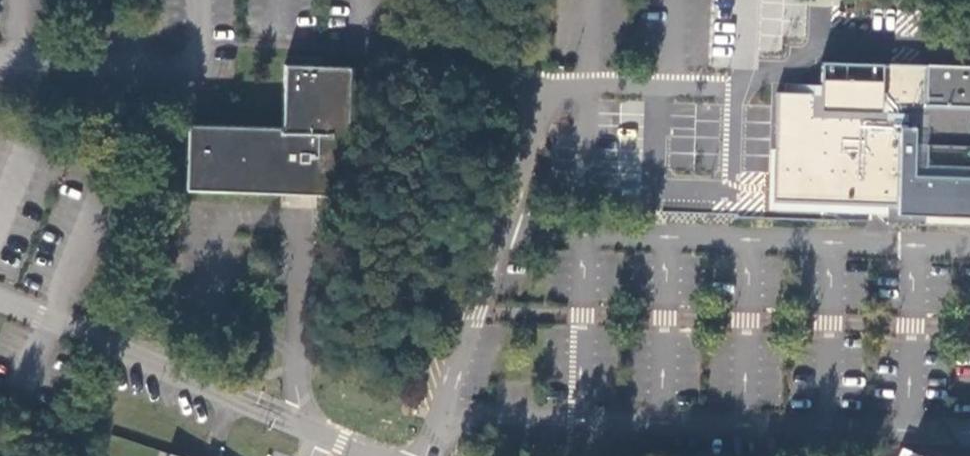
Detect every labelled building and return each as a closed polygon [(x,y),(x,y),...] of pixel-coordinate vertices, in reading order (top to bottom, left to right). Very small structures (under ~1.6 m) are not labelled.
[(893,62),(829,60),(829,84),(775,97),(776,156),(768,156),(767,215),(892,221),(892,212),(894,177),(898,177),(903,105),(892,103),(893,62)] [(929,64),(927,106),(903,105),(900,105),(898,177),(894,177),(892,212),(924,214),(923,218),(923,222),(919,222),(919,223),(969,224),(969,65),(929,64)] [(340,195),(351,195),(352,178),(352,175),(348,175),(351,67),(285,65),(284,124),(191,124),(190,124),(187,190),(188,190),(188,189),(283,193),(283,188),(318,189),(318,194),(340,195)]
